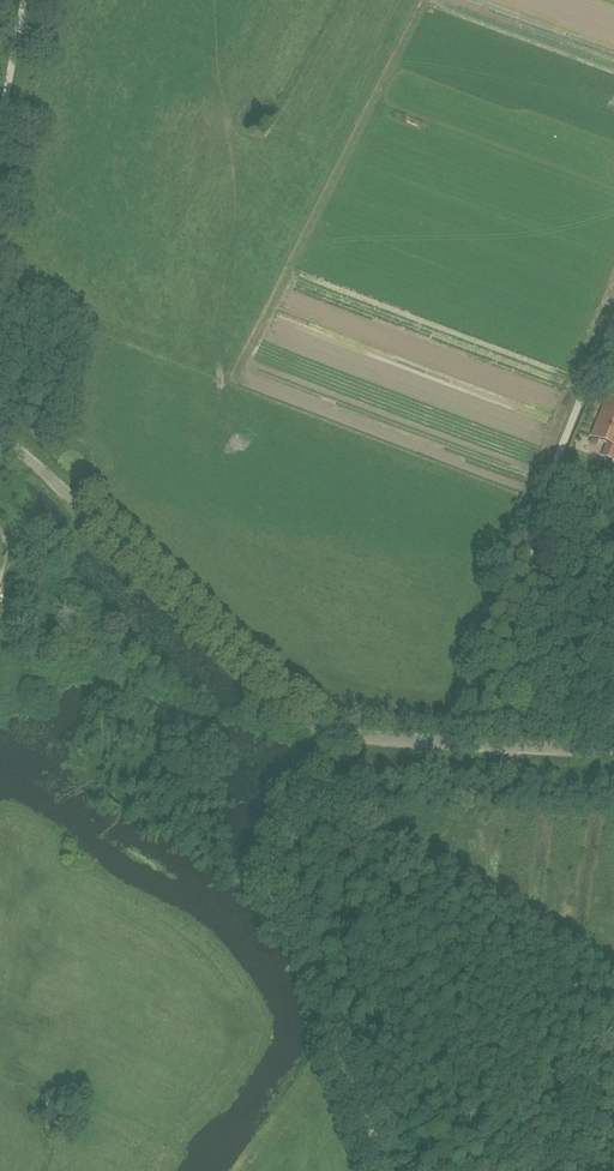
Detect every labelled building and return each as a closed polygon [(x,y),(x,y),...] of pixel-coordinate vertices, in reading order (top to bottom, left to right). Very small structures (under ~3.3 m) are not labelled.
[(609,398),(594,437),(603,440),(602,442),(610,445),(605,457),(613,460),(613,400),(609,398)]
